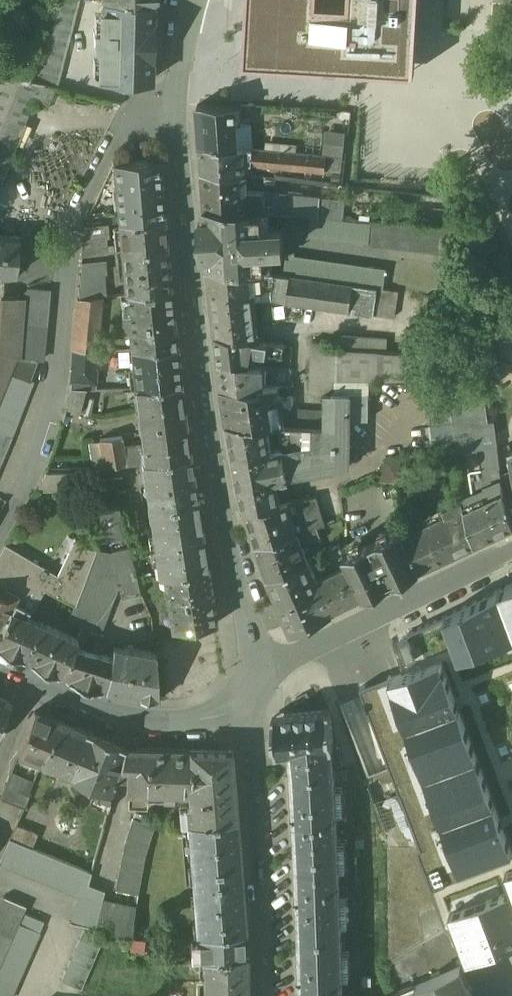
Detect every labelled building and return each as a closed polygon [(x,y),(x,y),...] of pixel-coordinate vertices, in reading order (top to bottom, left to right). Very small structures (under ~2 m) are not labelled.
[(36,65),(30,81),(40,84),(55,88),(77,0),(54,0),(52,8),(36,65)] [(413,0),(255,0),(251,49),(409,71),(413,0)] [(0,72),(0,181),(32,103),(40,84),(30,81),(36,65),(7,54),(0,72)] [(55,88),(40,84),(32,103),(46,109),(55,88)] [(215,106),(198,106),(201,146),(238,148),(236,107),(215,106)] [(346,136),(330,134),(327,151),(344,153),(346,136)] [(238,148),(201,146),(202,172),(245,174),(245,165),(252,165),(252,163),(253,149),(238,148)] [(328,156),(253,149),(252,163),(284,166),(284,168),(326,172),(328,156)] [(158,159),(114,163),(120,223),(164,219),(158,159)] [(245,174),(202,172),(205,207),(247,208),(247,193),(247,175),(245,174)] [(320,198),(266,193),(266,194),(247,193),(247,208),(319,215),(320,198)] [(345,200),(320,198),(319,215),(343,218),(345,200)] [(261,210),(205,208),(205,211),(206,219),(200,220),(203,255),(208,255),(209,267),(265,272),(264,250),(284,249),(283,228),(263,230),(262,214),(261,210)] [(340,219),(312,216),(310,235),(370,242),(372,222),(372,221),(343,218),(343,219),(340,218),(340,219)] [(164,219),(120,223),(122,252),(167,248),(164,219)] [(455,230),(372,222),(370,242),(369,244),(453,254),(455,230)] [(109,224),(85,226),(86,240),(106,238),(110,238),(109,224)] [(16,274),(19,238),(0,236),(0,273),(16,274)] [(86,240),(83,240),(85,256),(108,254),(106,238),(86,240)] [(167,248),(122,252),(126,295),(171,290),(167,248)] [(386,270),(287,256),(285,275),(290,276),(354,285),(378,288),(384,289),(386,270)] [(105,259),(81,262),(83,273),(80,273),(81,285),(79,285),(80,299),(102,297),(106,296),(104,271),(106,271),(105,259)] [(275,274),(209,267),(211,292),(215,326),(216,335),(259,341),(258,330),(255,292),(263,291),(263,289),(272,290),(273,290),(275,274)] [(285,275),(275,274),(273,290),(272,290),(272,300),(287,303),(290,276),(285,275)] [(354,285),(290,276),(287,303),(350,311),(354,285)] [(378,288),(354,285),(350,311),(375,315),(378,288)] [(48,289),(28,288),(27,297),(27,299),(25,299),(24,300),(23,313),(20,355),(37,359),(37,360),(41,360),(48,289)] [(384,289),(378,288),(375,315),(395,317),(398,291),(384,289)] [(171,290),(126,295),(128,314),(123,315),(125,335),(130,334),(132,349),(177,348),(171,290)] [(1,311),(2,298),(24,300),(25,299),(27,299),(27,297),(0,295),(0,320),(1,311)] [(448,299),(426,295),(421,354),(443,356),(448,299)] [(80,299),(78,299),(73,350),(97,350),(102,297),(80,299)] [(24,300),(2,298),(1,311),(23,313),(24,300)] [(1,311),(0,320),(0,361),(14,366),(19,355),(20,355),(23,313),(1,311)] [(259,341),(216,335),(219,361),(255,365),(256,361),(250,360),(251,352),(257,354),(282,357),(285,345),(259,341)] [(388,339),(342,335),(341,348),(346,349),(387,352),(388,339)] [(339,347),(313,340),(311,392),(325,392),(337,392),(338,380),(339,347)] [(293,346),(285,345),(282,357),(292,358),(293,346)] [(387,352),(346,349),(341,348),(339,347),(338,380),(379,381),(379,382),(426,382),(426,381),(448,378),(449,378),(446,356),(443,356),(421,354),(387,352)] [(177,348),(132,349),(135,388),(180,386),(177,348)] [(120,350),(107,350),(107,361),(119,361),(120,350)] [(20,355),(19,355),(14,366),(12,373),(30,380),(37,360),(37,359),(20,355)] [(12,373),(14,366),(0,361),(0,402),(12,373)] [(255,365),(219,361),(222,389),(261,390),(261,386),(262,386),(263,367),(255,365)] [(92,364),(72,364),(70,390),(85,390),(90,389),(92,364)] [(33,381),(30,380),(12,373),(0,402),(0,465),(33,381)] [(448,378),(426,381),(426,382),(428,391),(449,389),(448,378)] [(180,386),(135,388),(136,389),(139,389),(141,402),(137,403),(140,419),(143,418),(145,431),(141,432),(144,449),(147,448),(149,462),(190,456),(180,386)] [(261,390),(222,389),(227,423),(278,425),(279,387),(262,386),(261,386),(261,390)] [(449,389),(428,391),(431,425),(453,423),(450,395),(449,389)] [(85,390),(70,390),(65,408),(80,411),(85,390)] [(278,425),(227,423),(239,488),(242,498),(245,510),(282,503),(279,493),(277,482),(290,481),(289,476),(350,466),(351,419),(369,419),(369,393),(337,392),(325,392),(324,427),(278,425)] [(485,395),(450,395),(453,422),(490,423),(485,395)] [(453,423),(431,425),(433,437),(455,434),(453,422),(453,423)] [(490,423),(453,422),(455,434),(457,453),(479,447),(497,445),(494,423),(490,423)] [(455,434),(433,437),(435,460),(457,453),(455,434)] [(122,436),(100,439),(104,466),(142,463),(141,445),(123,447),(122,436)] [(470,470),(473,494),(463,498),(463,500),(475,546),(511,528),(511,519),(507,498),(503,482),(501,474),(500,468),(501,468),(498,445),(497,445),(479,447),(482,468),(470,470)] [(385,457),(386,476),(409,475),(408,455),(385,457)] [(149,462),(143,463),(150,509),(197,502),(190,456),(149,462)] [(501,474),(503,482),(507,498),(511,496),(511,471),(501,474)] [(99,475),(46,474),(37,490),(96,492),(99,475)] [(282,503),(246,510),(256,545),(317,527),(326,525),(317,497),(282,503)] [(446,514),(404,535),(421,571),(475,546),(463,500),(444,510),(446,514)] [(197,502),(150,509),(160,576),(165,575),(207,569),(197,502)] [(119,506),(93,508),(100,538),(126,534),(119,506)] [(317,527),(256,545),(268,579),(309,562),(303,545),(321,538),(317,527)] [(401,529),(343,556),(349,567),(364,598),(421,571),(404,535),(401,529)] [(75,538),(58,575),(54,573),(44,590),(75,605),(76,606),(76,604),(92,560),(96,549),(75,538)] [(5,544),(0,554),(0,593),(15,602),(36,562),(5,544)] [(129,547),(112,552),(120,584),(123,598),(141,594),(129,547)] [(106,563),(92,560),(76,604),(94,611),(91,629),(100,633),(120,584),(112,552),(104,550),(106,563)] [(54,573),(36,562),(15,602),(33,612),(44,590),(54,573)] [(331,614),(317,582),(309,562),(268,579),(292,634),(332,615),(331,614)] [(317,582),(331,614),(364,598),(349,567),(317,582)] [(207,569),(165,575),(173,630),(216,624),(207,569)] [(462,960),(470,957),(511,941),(511,586),(385,635),(398,669),(357,685),(422,847),(418,849),(462,960)] [(44,590),(33,612),(15,602),(0,629),(0,649),(62,677),(77,640),(83,626),(69,620),(75,605),(44,590)] [(0,593),(0,629),(15,602),(0,593)] [(100,633),(91,629),(94,611),(76,604),(76,606),(75,605),(69,620),(83,626),(85,627),(83,635),(89,638),(87,644),(86,651),(100,655),(104,635),(100,633)] [(77,640),(62,677),(107,691),(113,658),(100,655),(86,651),(87,644),(77,640)] [(155,653),(115,646),(113,658),(107,691),(109,692),(159,700),(155,653)] [(0,698),(0,730),(11,702),(0,698)] [(277,744),(333,741),(330,711),(274,716),(277,744)] [(58,721),(35,712),(18,754),(41,763),(58,721)] [(125,749),(58,721),(41,763),(69,775),(67,779),(96,790),(92,803),(108,809),(117,779),(125,749)] [(333,741),(277,744),(278,751),(289,752),(291,751),(294,776),(334,773),(333,767),(342,767),(340,746),(333,746),(333,741)] [(190,750),(125,749),(117,779),(128,780),(128,793),(189,795),(190,750)] [(231,751),(190,750),(189,795),(190,807),(180,807),(181,825),(188,824),(237,819),(231,751)] [(33,783),(10,773),(5,786),(28,796),(33,783)] [(334,773),(294,776),(295,809),(294,809),(294,820),(296,820),(298,857),(338,855),(334,773)] [(133,819),(126,842),(120,869),(116,891),(138,894),(146,854),(155,827),(155,825),(133,819)] [(237,819),(188,824),(192,869),(241,866),(237,819)] [(87,885),(91,872),(9,838),(0,860),(0,863),(79,895),(72,923),(95,928),(102,901),(104,892),(87,885)] [(338,855),(298,857),(299,893),(297,893),(298,903),(299,903),(301,939),(342,937),(338,855)] [(241,866),(192,869),(197,936),(246,931),(241,866)] [(138,894),(116,891),(113,903),(136,908),(138,894)] [(0,908),(0,933),(12,938),(23,913),(26,906),(5,897),(0,908)] [(113,903),(102,901),(95,928),(132,936),(136,908),(113,903)] [(0,965),(0,995),(11,995),(44,922),(23,913),(12,938),(0,965)] [(84,928),(62,980),(82,989),(105,937),(84,928)] [(197,936),(191,937),(191,942),(198,941),(199,958),(204,958),(246,953),(246,931),(197,936)] [(447,931),(390,965),(390,976),(397,992),(416,984),(416,985),(462,966),(447,931)] [(12,938),(0,933),(0,965),(12,938)] [(301,939),(301,972),(300,972),(300,982),(302,982),(302,995),(343,995),(342,937),(301,939)] [(204,958),(204,995),(247,995),(246,953),(204,958)] [(416,985),(421,995),(475,995),(462,966),(416,985)] [(388,995),(421,995),(416,985),(416,984),(397,992),(388,995)]
